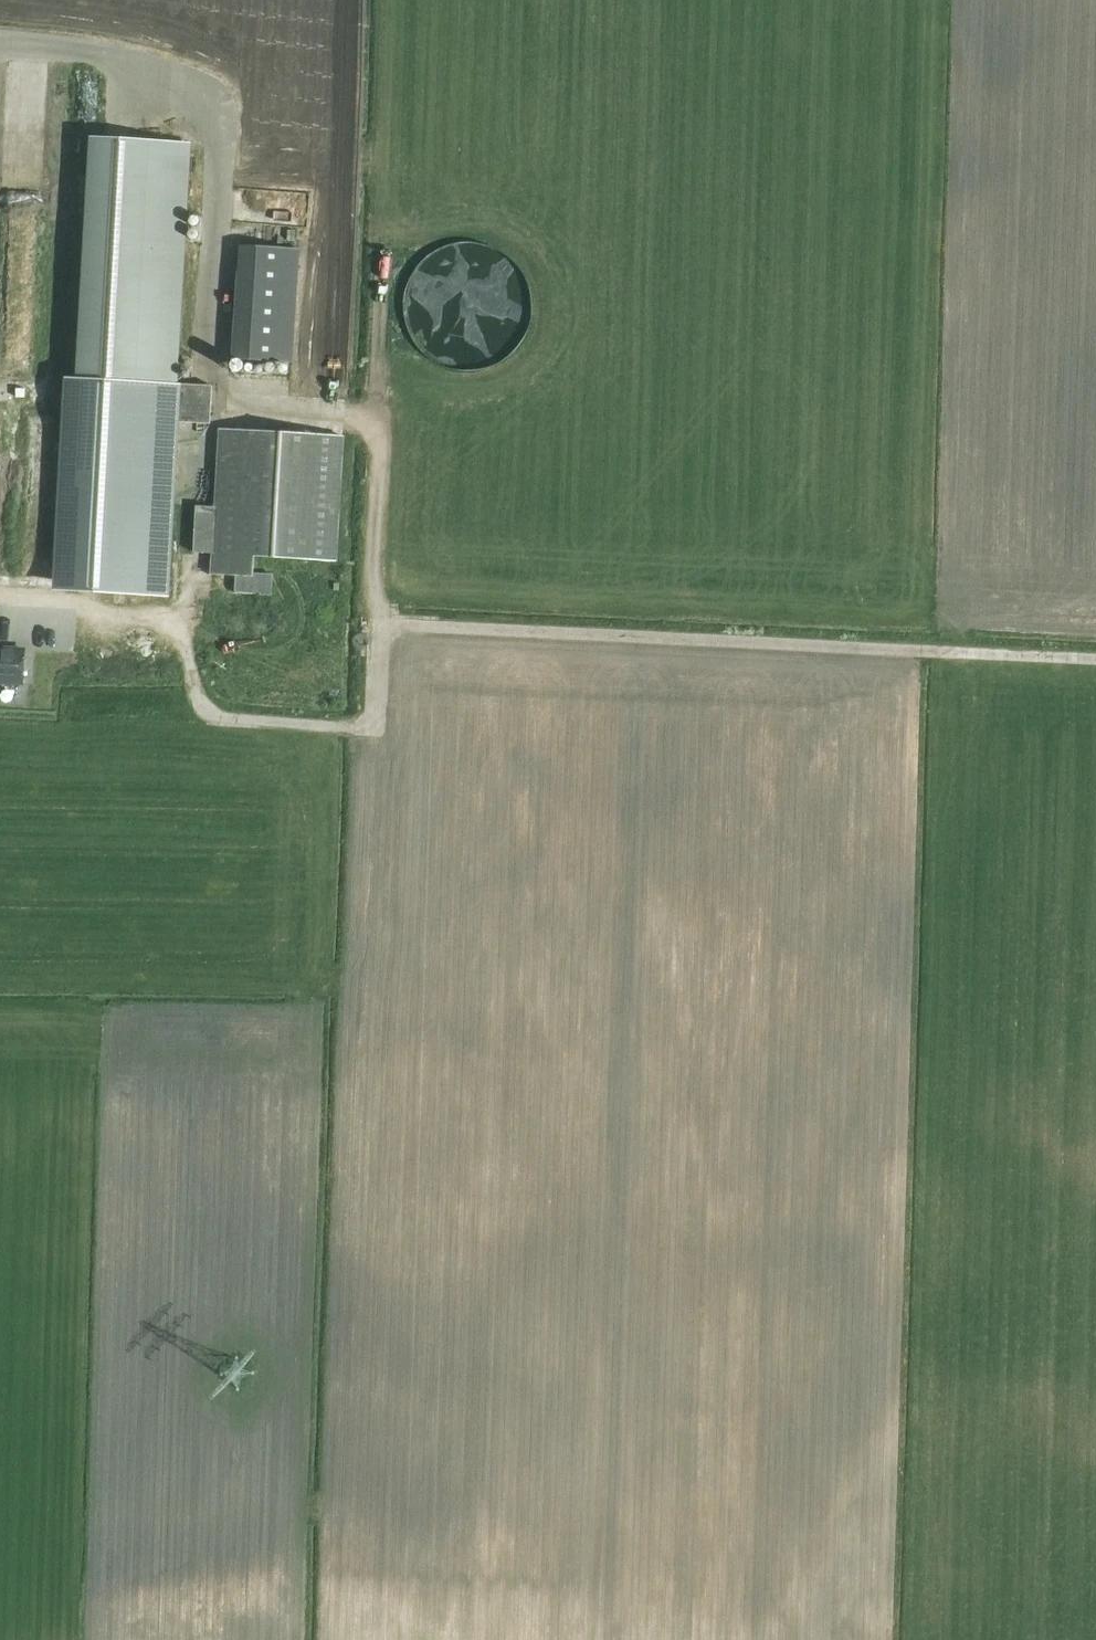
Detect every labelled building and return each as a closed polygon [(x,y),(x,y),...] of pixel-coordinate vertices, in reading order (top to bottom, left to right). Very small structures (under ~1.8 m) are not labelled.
[(165,390),(177,151),(93,147),(72,596),(160,600),(168,428),(202,429),(204,392),(165,390)] [(401,308),(403,326),(410,342),(421,356),(434,367),(450,373),(468,376),(485,373),(501,367),(515,356),(525,342),(532,327),(534,311),(533,295),(527,279),(518,265),(505,254),(491,247),(475,243),(456,244),(439,249),(423,259),(411,273),(404,290),(401,308)] [(241,247),(234,359),(292,363),(299,251),(241,247)] [(345,438),(220,430),(215,507),(184,506),(183,531),(195,532),(194,553),(214,554),(212,573),(246,575),(255,576),(255,574),(257,556),(338,561),(345,438)] [(246,575),(236,575),(235,592),(260,594),(260,597),(272,597),(273,575),(255,574),(255,576),(246,575)] [(24,686),(26,648),(0,647),(0,685),(24,686)]
